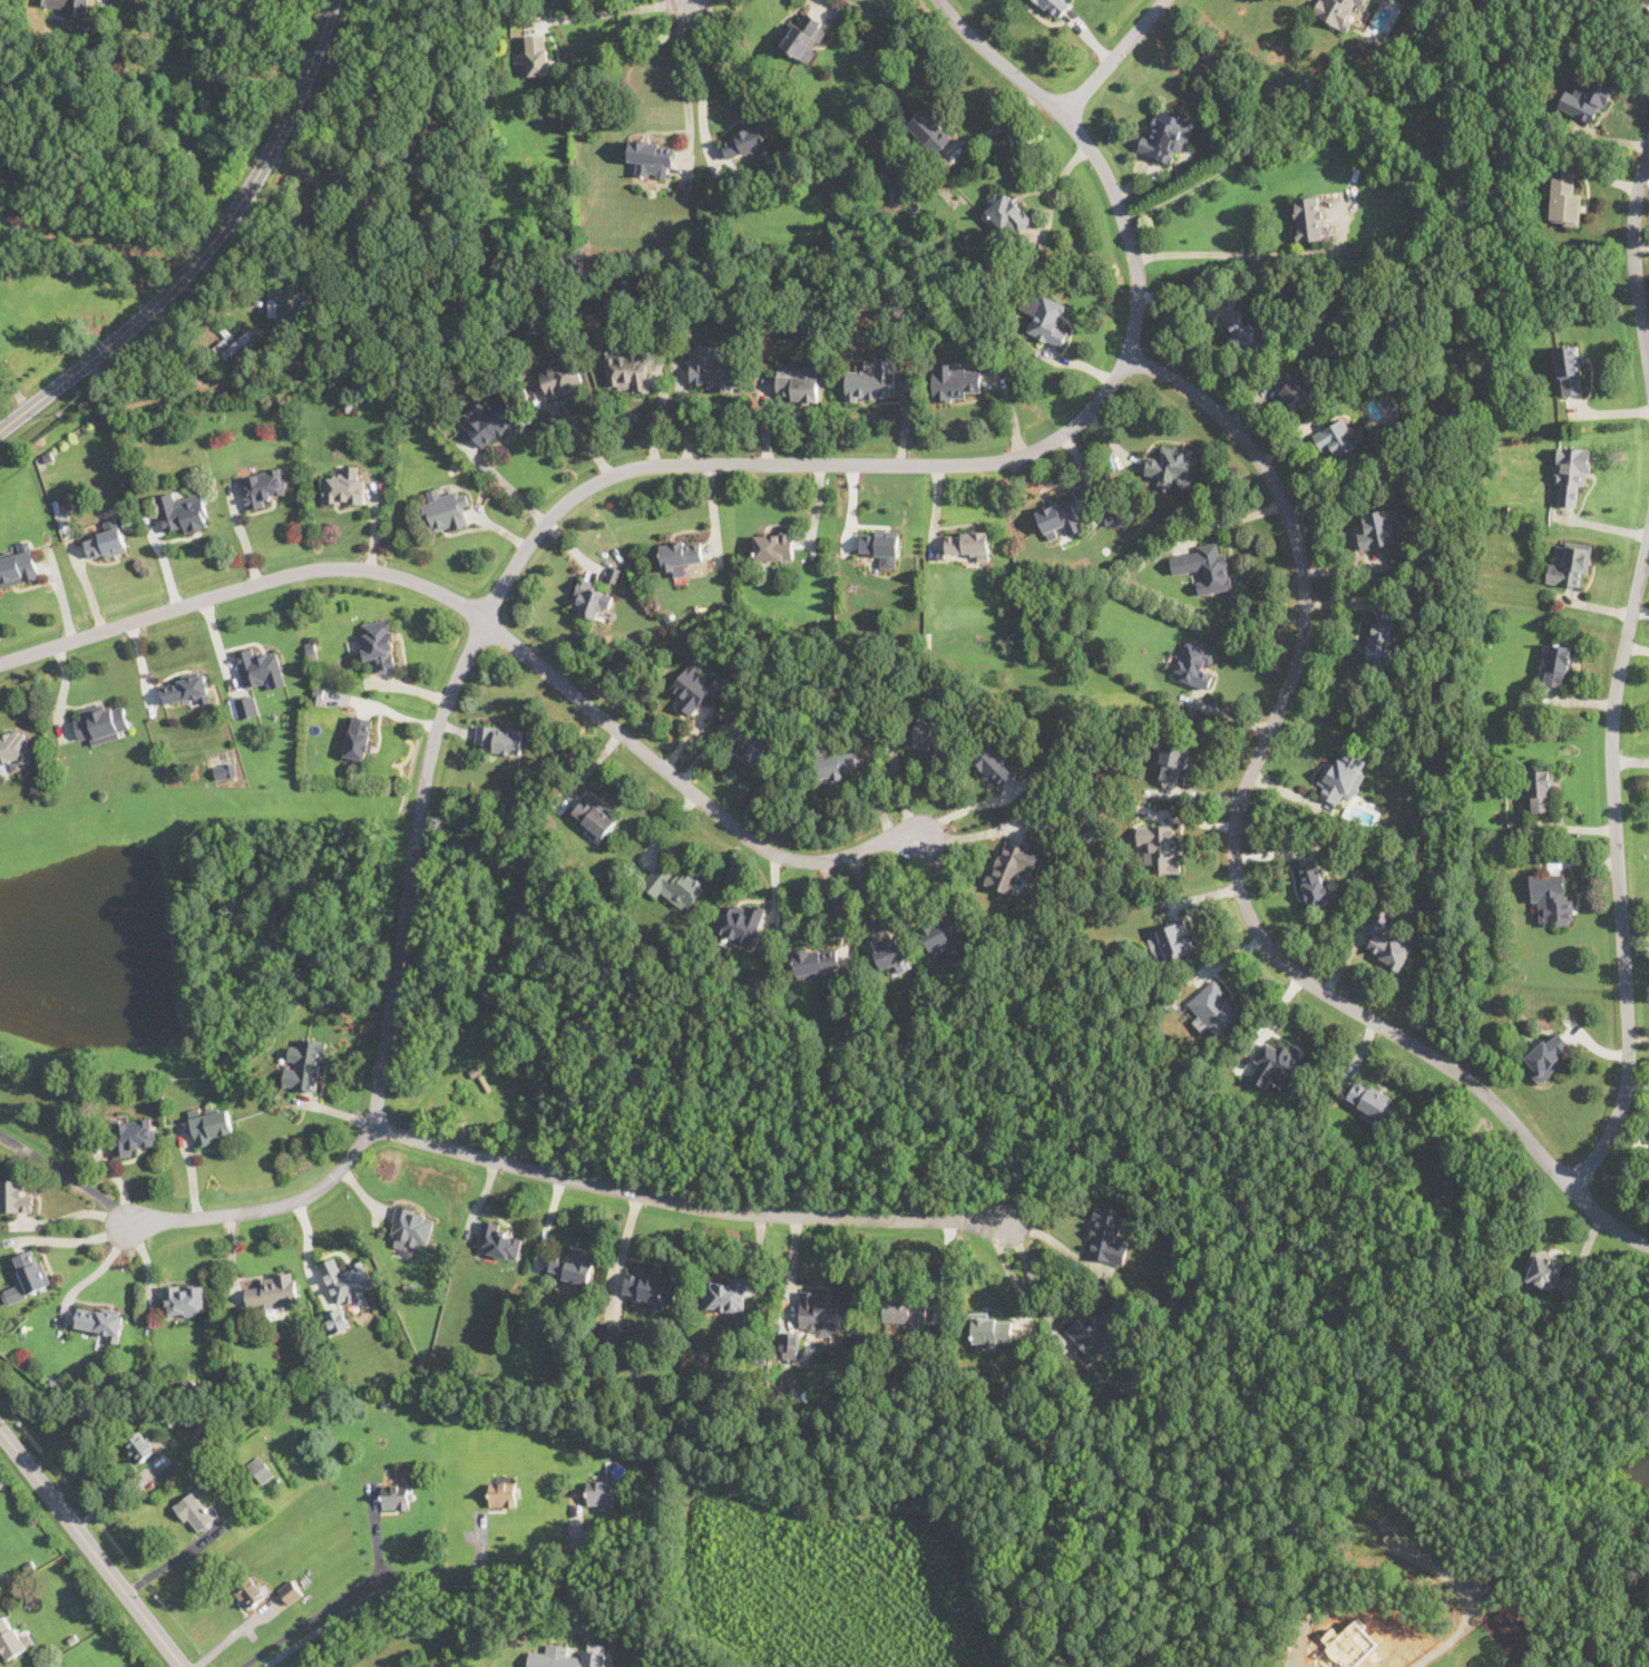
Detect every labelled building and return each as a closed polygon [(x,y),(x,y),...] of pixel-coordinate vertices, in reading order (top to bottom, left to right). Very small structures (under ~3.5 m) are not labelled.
[(89,0),(38,0),(37,8),(87,13),(89,0)] [(1056,21),(1074,3),(1071,0),(1035,0),(1056,21)] [(1308,12),(1350,31),(1364,0),(1314,0),(1308,12)] [(779,47),(809,62),(830,25),(801,8),(779,47)] [(547,35),(524,35),(525,76),(549,75),(547,35)] [(1565,88),(1557,108),(1597,125),(1614,82),(1584,70),(1575,92),(1565,88)] [(1192,119),(1153,107),(1139,152),(1178,164),(1192,119)] [(955,140),(926,108),(907,126),(935,158),(955,140)] [(720,139),(729,160),(770,143),(761,121),(720,139)] [(628,160),(638,162),(637,175),(671,178),(675,144),(631,138),(628,160)] [(887,186),(892,198),(914,188),(907,175),(887,186)] [(1550,223),(1580,225),(1582,189),(1573,189),(1574,177),(1552,176),(1550,223)] [(1034,220),(1005,191),(986,208),(1016,238),(1034,220)] [(1292,197),(1297,242),(1327,240),(1323,194),(1292,197)] [(295,319),(295,285),(270,285),(270,319),(295,319)] [(1061,345),(1066,330),(1057,326),(1066,302),(1043,294),(1040,303),(1028,299),(1025,309),(1034,312),(1026,333),(1061,345)] [(1221,326),(1251,355),(1268,339),(1239,309),(1221,326)] [(224,362),(235,348),(224,339),(213,352),(224,362)] [(1553,347),(1561,394),(1587,391),(1579,343),(1553,347)] [(691,344),(691,382),(702,382),(702,390),(736,390),(736,357),(712,357),(712,344),(691,344)] [(650,391),(646,352),(606,355),(609,387),(631,384),(631,392),(650,391)] [(539,372),(548,398),(585,384),(576,359),(539,372)] [(895,359),(865,359),(865,370),(846,370),(846,399),(895,399),(895,359)] [(968,370),(968,361),(933,361),(933,399),(967,399),(967,391),(980,391),(980,370),(968,370)] [(820,399),(820,363),(777,363),(777,399),(820,399)] [(1269,381),(1298,410),(1314,394),(1286,364),(1269,381)] [(458,420),(485,449),(521,416),(502,396),(488,409),(480,400),(458,420)] [(1340,452),(1340,454),(1369,438),(1358,419),(1344,428),(1341,423),(1314,438),(1326,460),(1340,452)] [(1591,448),(1558,446),(1554,504),(1577,505),(1578,484),(1590,485),(1591,448)] [(1198,455),(1162,447),(1160,458),(1149,456),(1143,478),(1191,488),(1198,455)] [(323,503),(364,503),(364,477),(358,477),(357,464),(343,464),(343,476),(322,476),(323,503)] [(246,505),(287,498),(282,467),(241,475),(246,505)] [(421,501),(431,535),(468,524),(465,510),(471,508),(466,488),(421,501)] [(164,532),(186,526),(187,530),(212,525),(204,494),(177,500),(175,490),(155,496),(164,532)] [(1037,510),(1046,535),(1066,527),(1069,534),(1083,528),(1071,498),(1037,510)] [(1399,517),(1397,506),(1363,513),(1366,526),(1357,528),(1362,550),(1395,543),(1391,518),(1399,517)] [(1122,524),(1122,511),(1105,511),(1106,525),(1122,524)] [(90,560),(128,550),(123,526),(84,537),(90,560)] [(880,566),(900,565),(899,529),(860,530),(860,554),(880,554),(880,566)] [(989,532),(946,532),(946,554),(989,554),(989,532)] [(754,560),(793,560),(793,533),(754,533),(754,560)] [(1546,581),(1585,586),(1591,544),(1565,540),(1562,564),(1550,562),(1546,581)] [(702,542),(662,542),(662,574),(686,574),(686,562),(702,562),(702,542)] [(1200,594),(1232,587),(1222,542),(1180,549),(1184,572),(1196,569),(1200,594)] [(40,576),(31,546),(0,555),(0,588),(40,576)] [(599,624),(615,596),(583,578),(567,606),(599,624)] [(378,672),(399,669),(390,618),(359,624),(365,662),(375,660),(378,672)] [(1387,666),(1393,623),(1372,621),(1366,663),(1387,666)] [(1173,676),(1208,688),(1214,669),(1211,667),(1217,651),(1185,641),(1173,676)] [(1568,688),(1574,646),(1550,642),(1543,684),(1568,688)] [(235,652),(243,685),(265,680),(267,689),(286,684),(279,651),(255,656),(253,647),(235,652)] [(697,667),(704,663),(699,657),(670,682),(681,694),(675,700),(687,714),(716,689),(697,667)] [(165,706),(211,695),(204,670),(159,682),(165,706)] [(350,704),(350,689),(313,689),(313,704),(350,704)] [(236,720),(261,712),(254,692),(230,701),(236,720)] [(91,735),(92,743),(131,735),(126,708),(114,710),(111,702),(81,708),(84,715),(75,718),(78,738),(91,735)] [(343,755),(367,761),(377,719),(353,713),(343,755)] [(947,718),(913,713),(908,745),(943,751),(947,718)] [(524,729),(478,724),(476,749),(521,753),(524,729)] [(732,743),(762,769),(779,749),(750,724),(732,743)] [(25,728),(0,732),(0,773),(32,767),(25,728)] [(1190,742),(1163,738),(1157,777),(1183,781),(1190,742)] [(995,789),(1016,772),(992,740),(970,757),(995,789)] [(1317,792),(1337,803),(1341,793),(1350,798),(1369,761),(1341,747),(1317,792)] [(858,773),(855,750),(816,757),(820,780),(858,773)] [(236,774),(234,762),(214,766),(216,778),(236,774)] [(1551,769),(1522,770),(1522,782),(1529,782),(1531,810),(1553,809),(1551,769)] [(572,812),(601,840),(618,820),(589,792),(572,812)] [(1136,825),(1138,845),(1148,845),(1149,874),(1181,873),(1181,860),(1178,860),(1177,823),(1136,825)] [(985,884),(1012,894),(1019,875),(1030,879),(1041,852),(1004,838),(985,884)] [(641,885),(661,899),(665,893),(687,909),(706,885),(665,854),(641,885)] [(1297,864),(1309,908),(1337,900),(1334,887),(1325,889),(1316,859),(1297,864)] [(1573,925),(1573,897),(1564,897),(1563,873),(1530,874),(1531,903),(1539,903),(1540,925),(1573,925)] [(725,904),(715,932),(752,946),(767,909),(741,899),(736,908),(725,904)] [(936,959),(969,939),(953,913),(919,932),(936,959)] [(1401,971),(1414,945),(1383,927),(1387,919),(1376,913),(1367,928),(1375,933),(1365,951),(1401,971)] [(1165,952),(1167,958),(1194,953),(1185,918),(1155,925),(1158,933),(1149,935),(1153,955),(1165,952)] [(866,946),(875,969),(909,957),(900,935),(884,942),(882,940),(866,946)] [(841,969),(837,944),(792,952),(798,978),(841,969)] [(1203,1033),(1210,1026),(1219,1036),(1246,1013),(1214,977),(1187,1002),(1198,1014),(1191,1020),(1203,1033)] [(1565,1059),(1560,1053),(1570,1043),(1555,1029),(1521,1062),(1542,1083),(1565,1059)] [(283,1086),(320,1091),(325,1041),(301,1037),(300,1047),(289,1046),(283,1086)] [(1309,1061),(1268,1037),(1247,1075),(1267,1088),(1274,1075),(1295,1088),(1309,1061)] [(1393,1098),(1358,1078),(1346,1099),(1380,1119),(1393,1098)] [(233,1140),(230,1103),(189,1108),(194,1144),(233,1140)] [(154,1115),(110,1117),(111,1153),(155,1151),(154,1115)] [(33,1212),(33,1190),(23,1190),(23,1179),(0,1179),(0,1212),(33,1212)] [(429,1244),(436,1213),(397,1205),(388,1244),(417,1250),(418,1241),(429,1244)] [(1120,1234),(1123,1210),(1094,1206),(1086,1258),(1124,1264),(1129,1235),(1120,1234)] [(518,1259),(523,1239),(509,1236),(511,1226),(484,1220),(477,1250),(518,1259)] [(13,1256),(19,1270),(12,1273),(17,1286),(2,1290),(7,1303),(53,1285),(37,1246),(13,1256)] [(1552,1293),(1567,1259),(1536,1246),(1522,1279),(1552,1293)] [(549,1273),(588,1285),(596,1259),(556,1247),(549,1273)] [(338,1308),(369,1296),(367,1289),(375,1285),(364,1258),(342,1267),(338,1255),(320,1263),(338,1308)] [(663,1309),(664,1304),(675,1306),(680,1275),(638,1269),(638,1271),(627,1270),(624,1293),(634,1295),(633,1306),(663,1309)] [(247,1310),(299,1306),(295,1271),(260,1275),(261,1286),(246,1287),(247,1310)] [(747,1277),(705,1277),(705,1312),(747,1312),(747,1277)] [(205,1283),(164,1286),(166,1315),(207,1312),(205,1283)] [(842,1291),(800,1290),(800,1335),(841,1336),(842,1291)] [(927,1296),(885,1296),(885,1324),(927,1324),(927,1296)] [(119,1339),(124,1313),(78,1304),(74,1330),(119,1339)] [(334,1335),(351,1327),(341,1307),(324,1315),(334,1335)] [(1065,1329),(1089,1358),(1121,1333),(1104,1312),(1086,1326),(1080,1318),(1065,1329)] [(973,1316),(973,1349),(995,1349),(995,1339),(1013,1339),(1013,1316),(973,1316)] [(621,1324),(602,1322),(599,1341),(618,1343),(621,1324)] [(780,1356),(799,1356),(799,1330),(780,1330),(780,1356)] [(125,1442),(142,1461),(155,1449),(138,1430),(125,1442)] [(262,1485),(275,1473),(258,1455),(246,1467),(262,1485)] [(607,1475),(589,1475),(589,1505),(620,1505),(620,1462),(607,1462),(607,1475)] [(518,1482),(489,1483),(490,1507),(518,1506),(518,1482)] [(409,1484),(383,1484),(382,1508),(408,1509),(409,1484)] [(212,1524),(198,1492),(175,1502),(183,1522),(192,1518),(197,1530),(212,1524)] [(250,1609),(267,1594),(250,1575),(233,1590),(250,1609)] [(304,1594),(293,1579),(279,1589),(289,1604),(304,1594)] [(8,1659),(35,1644),(26,1628),(18,1634),(4,1612),(0,1615),(0,1646),(8,1659)] [(605,1648),(586,1647),(586,1657),(568,1655),(569,1646),(547,1644),(546,1652),(529,1651),(528,1666),(604,1666),(605,1648)]
